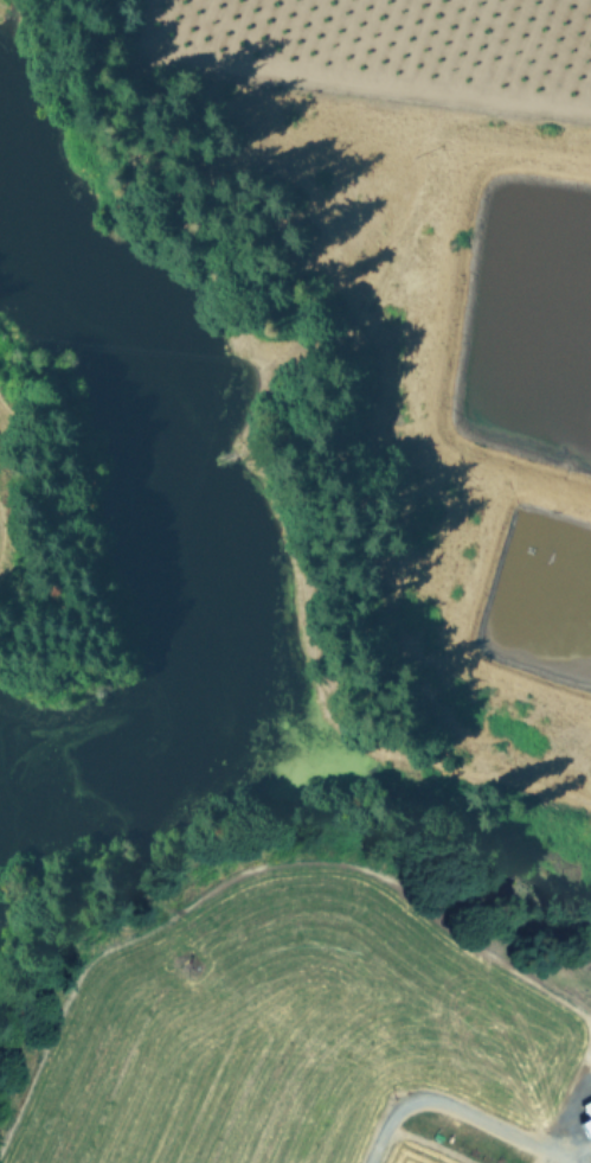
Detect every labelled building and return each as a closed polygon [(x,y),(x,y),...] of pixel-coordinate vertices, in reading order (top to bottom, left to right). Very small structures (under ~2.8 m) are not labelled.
[(579,1120),(586,1138),(590,1135),(590,1115),(579,1120)]
